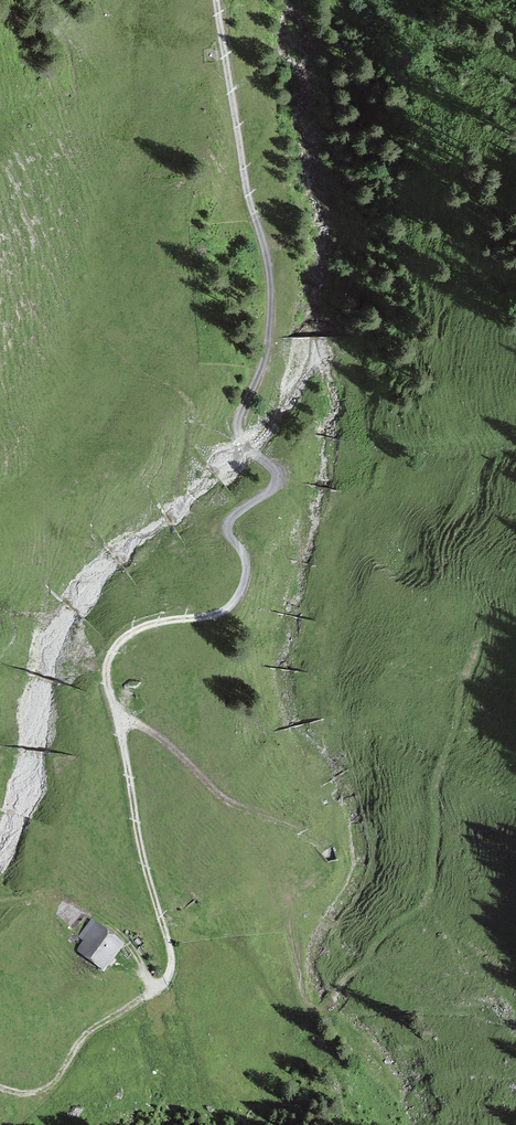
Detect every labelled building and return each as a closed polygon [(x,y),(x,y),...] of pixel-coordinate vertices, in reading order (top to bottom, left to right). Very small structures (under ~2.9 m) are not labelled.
[(79,949),(105,967),(122,942),(97,924),(99,922),(94,918),(79,938),(84,942),(79,949)]
